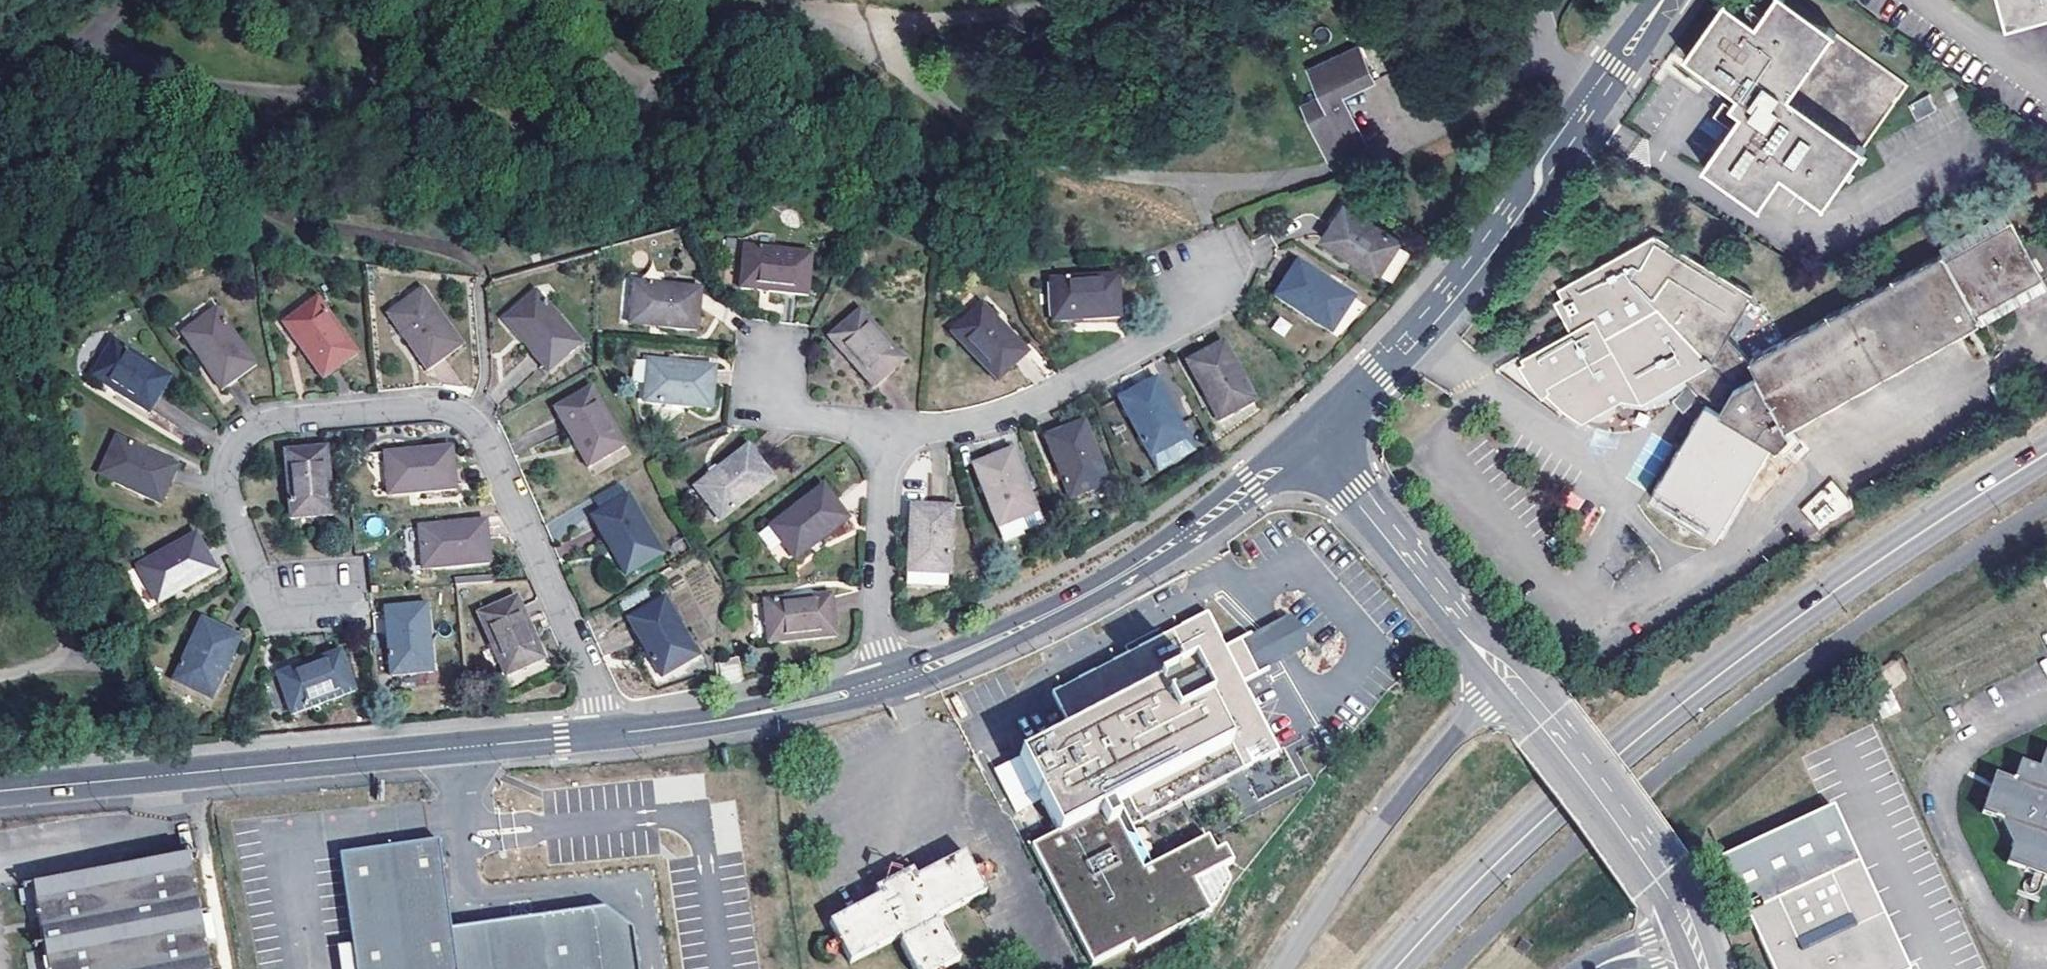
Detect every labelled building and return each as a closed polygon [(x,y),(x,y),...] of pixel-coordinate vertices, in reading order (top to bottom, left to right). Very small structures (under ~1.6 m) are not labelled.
[(1742,111),(1730,127),(1705,163),(1763,204),(1784,173),(1829,205),(1912,85),(1791,0),(1778,0),(1761,25),(1728,2),(1689,59),(1739,94),(1732,104),(1742,111)] [(2012,14),(2046,4),(2046,0),(2008,0),(2012,14)] [(1349,97),(1382,84),(1370,50),(1317,70),(1326,96),(1330,104),(1311,111),(1326,151),(1351,141),(1345,124),(1357,119),(1355,112),(1342,116),(1337,101),(1349,97)] [(1330,104),(1326,96),(1308,102),(1311,111),(1330,104)] [(1355,112),(1349,97),(1337,101),(1342,116),(1355,112)] [(1914,117),(1932,111),(1928,97),(1909,104),(1914,117)] [(1732,104),(1721,121),(1730,127),(1742,111),(1732,104)] [(1351,141),(1326,151),(1329,161),(1366,147),(1357,119),(1345,124),(1351,141)] [(1396,241),(1341,205),(1319,238),(1374,273),(1396,241)] [(1753,362),(1730,338),(1754,296),(1660,237),(1559,282),(1562,288),(1565,293),(1571,289),(1577,300),(1571,304),(1564,310),(1569,322),(1525,356),(1530,361),(1527,364),(1527,367),(1536,392),(1546,399),(1551,395),(1559,409),(1586,426),(1594,415),(1598,415),(1605,407),(1603,402),(1610,392),(1636,398),(1656,397),(1677,392),(1690,385),(1700,396),(1706,403),(1654,501),(1723,538),(1773,445),(1785,456),(1802,440),(1789,428),(1982,321),(1986,322),(2046,288),(2046,279),(2011,215),(1945,251),(1947,255),(1753,362)] [(817,243),(753,238),(749,278),(814,283),(817,243)] [(1351,302),(1295,265),(1273,299),(1329,334),(1351,302)] [(1111,282),(1046,281),(1046,321),(1078,321),(1112,322),(1111,282)] [(1565,293),(1562,288),(1555,293),(1564,310),(1571,304),(1565,293)] [(699,297),(635,291),(633,331),(697,337),(699,297)] [(425,302),(392,326),(429,380),(462,356),(425,302)] [(986,305),(957,332),(1001,379),(1029,352),(986,305)] [(536,307),(504,331),(540,384),(574,360),(536,307)] [(324,311),(292,334),(299,344),(330,386),(361,363),(324,311)] [(223,318),(192,342),(202,357),(228,394),(261,371),(223,318)] [(906,368),(861,320),(831,348),(843,362),(875,396),(906,368)] [(1222,349),(1187,367),(1204,401),(1216,426),(1253,408),(1222,349)] [(111,392),(165,425),(186,391),(129,355),(107,389),(111,392)] [(713,374),(649,367),(647,406),(710,413),(713,374)] [(1156,383),(1119,402),(1149,460),(1185,442),(1156,383)] [(1619,447),(1679,394),(1690,385),(1677,392),(1656,397),(1636,398),(1610,392),(1603,402),(1605,407),(1598,415),(1594,415),(1586,426),(1619,447)] [(1690,385),(1679,394),(1689,406),(1700,396),(1690,385)] [(592,397),(556,415),(588,473),(624,454),(592,397)] [(1082,426),(1044,439),(1066,500),(1103,486),(1082,426)] [(138,451),(130,447),(113,485),(171,512),(189,476),(138,451)] [(311,452),(290,454),(294,518),(335,516),(332,451),(311,452)] [(750,451),(697,490),(722,522),(775,483),(750,451)] [(457,452),(392,455),(395,495),(460,492),(457,452)] [(1010,452),(972,466),(995,527),(1033,513),(1010,452)] [(1831,479),(1800,509),(1822,532),(1853,502),(1831,479)] [(820,496),(769,535),(793,566),(816,549),(845,527),(820,496)] [(633,502),(597,522),(629,579),(665,561),(633,502)] [(489,527),(425,530),(429,571),(493,566),(489,527)] [(958,531),(918,527),(913,593),(953,596),(958,531)] [(199,540),(141,571),(160,606),(179,596),(218,574),(199,540)] [(788,603),(762,605),(766,646),(831,639),(827,599),(788,603)] [(523,600),(486,617),(512,677),(549,661),(523,600)] [(669,601),(633,620),(664,677),(700,657),(669,601)] [(432,609),(392,612),(393,637),(396,678),(437,675),(432,609)] [(1083,729),(1034,753),(1070,829),(1071,830),(1139,798),(1150,821),(1288,754),(1254,686),(1270,678),(1253,643),(1237,651),(1218,614),(1066,693),(1083,729)] [(241,634),(203,621),(181,682),(220,695),(241,634)] [(342,655),(280,673),(292,712),(355,695),(342,655)] [(740,666),(722,670),(726,686),(744,682),(740,666)] [(1988,761),(1980,786),(2008,844),(2010,845),(2034,853),(2046,847),(2046,732),(1988,761)] [(1070,829),(1043,842),(1100,963),(1139,944),(1143,951),(1212,915),(1210,910),(1218,906),(1231,882),(1224,869),(1233,864),(1225,848),(1216,853),(1208,838),(1152,867),(1130,832),(1125,822),(1143,813),(1148,823),(1150,821),(1139,798),(1071,830),(1070,829)] [(1774,968),(1907,968),(1832,805),(1824,809),(1722,856),(1774,968)] [(1143,813),(1125,822),(1130,832),(1148,823),(1143,813)] [(352,968),(635,968),(630,934),(602,913),(509,926),(448,935),(434,845),(337,860),(352,968)] [(2034,853),(2010,845),(2003,865),(2028,874),(2034,853)] [(829,924),(852,964),(900,937),(902,943),(901,943),(915,968),(940,968),(960,958),(941,921),(939,922),(936,917),(984,890),(962,851),(914,878),(910,871),(892,880),(874,890),(878,897),(829,924)] [(198,868),(40,894),(53,968),(215,968),(198,868)]
